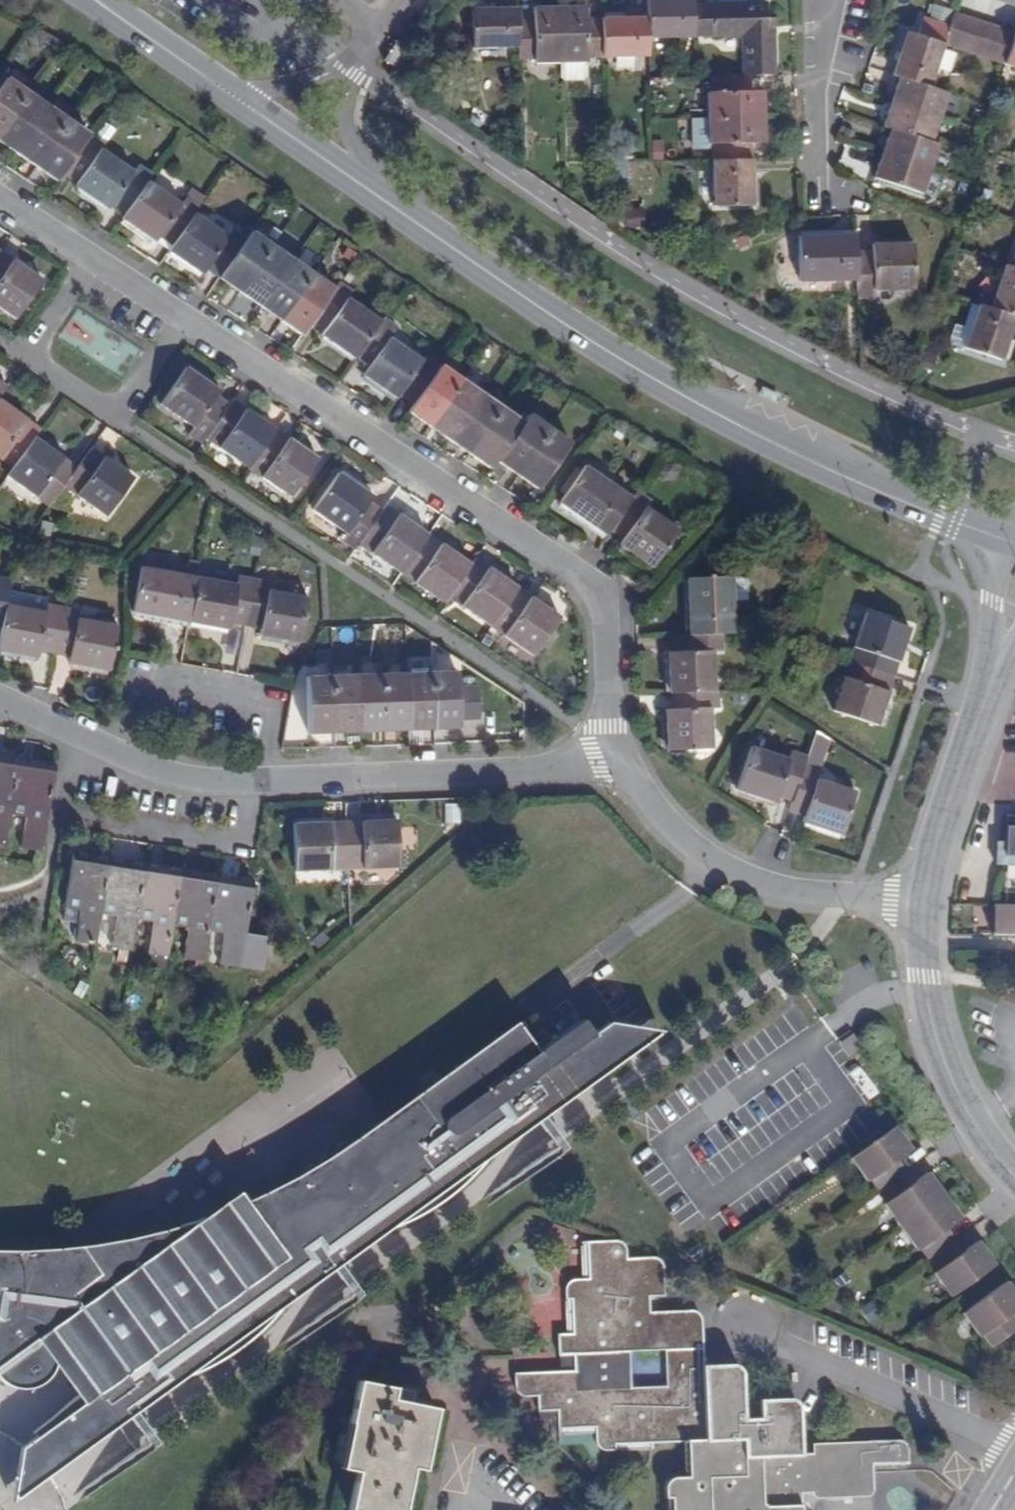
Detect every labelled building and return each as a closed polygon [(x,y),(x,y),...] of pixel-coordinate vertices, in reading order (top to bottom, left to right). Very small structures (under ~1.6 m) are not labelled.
[(695,4),(695,0),(648,0),(649,17),(649,38),(695,36),(695,4)] [(695,4),(695,36),(741,35),(743,75),(750,75),(774,75),(774,33),(767,33),(766,2),(695,4)] [(587,7),(561,8),(562,63),(562,77),(567,81),(584,81),(587,77),(587,63),(589,63),(589,58),(604,57),(603,19),(587,19),(587,7)] [(537,64),(562,63),(561,8),(535,8),(536,20),(520,21),(520,46),(520,60),(537,59),(537,64)] [(520,46),(520,21),(519,9),(473,10),(475,47),(520,46)] [(959,49),(969,18),(954,13),(944,44),(959,49)] [(649,17),(603,19),(604,57),(649,56),(649,38),(649,17)] [(969,18),(959,49),(974,54),(984,23),(969,18)] [(974,54),(989,59),(999,28),(984,23),(974,54)] [(1004,64),(1014,33),(999,28),(989,59),(1004,64)] [(1014,33),(1004,64),(1014,67),(1014,31),(1014,33)] [(900,76),(930,87),(944,44),(907,32),(893,74),(900,76)] [(402,60),(416,39),(409,35),(395,55),(402,60)] [(709,118),(764,116),(763,90),(751,91),(750,75),(743,75),(712,77),(712,92),(708,92),(709,118)] [(892,101),(940,117),(949,93),(930,87),(900,76),(892,101)] [(25,96),(4,82),(0,79),(0,132),(25,96)] [(13,156),(46,110),(25,96),(0,132),(0,147),(13,156)] [(932,141),(940,117),(892,101),(884,125),(891,128),(932,141)] [(34,171),(66,125),(46,110),(13,156),(34,171)] [(764,116),(709,118),(710,144),(713,144),(714,159),(753,158),(753,143),(764,142),(764,116)] [(56,186),(61,178),(88,139),(66,125),(34,171),(56,186)] [(883,152),(930,168),(939,143),(932,141),(891,128),(883,152)] [(61,178),(75,187),(98,152),(101,149),(88,139),(61,178)] [(98,152),(75,187),(73,189),(106,212),(110,207),(123,217),(146,185),(151,178),(137,169),(132,175),(98,152)] [(930,168),(883,152),(875,177),(922,193),(930,168)] [(753,158),(714,159),(715,205),(754,204),(753,158)] [(146,185),(123,217),(119,223),(153,245),(157,240),(171,250),(193,218),(197,212),(184,202),(179,208),(146,185)] [(219,283),(246,244),(231,234),(227,240),(193,218),(171,250),(168,255),(202,277),(205,273),(219,283)] [(240,297),(272,250),(252,235),(246,244),(219,283),(240,297)] [(857,279),(857,250),(857,235),(800,236),(801,281),(857,279)] [(873,249),(857,250),(857,279),(858,297),(875,296),(875,288),(914,287),(913,242),(873,244),(873,249)] [(261,310),(293,265),(272,250),(240,297),(261,310)] [(13,320),(38,284),(0,257),(0,312),(13,320)] [(992,307),(1014,314),(1014,267),(1006,263),(992,307)] [(281,324),(313,279),(293,265),(261,310),(281,324)] [(313,279),(281,324),(302,338),(311,325),(333,293),(313,279)] [(333,293),(311,325),(325,334),(321,339),(355,364),(357,361),(380,327),(347,304),(351,296),(338,287),(333,293)] [(1014,319),(1014,314),(992,307),(979,303),(964,345),(1002,357),(1014,319)] [(400,399),(425,365),(391,341),(395,334),(382,324),(380,327),(357,361),(369,370),(363,379),(398,403),(400,399)] [(426,363),(425,365),(400,399),(414,410),(440,373),(426,363)] [(204,441),(227,409),(213,399),(216,394),(185,373),(160,410),(191,431),(186,438),(200,447),(204,441)] [(430,430),(461,386),(440,373),(414,410),(409,416),(430,430)] [(430,430),(451,445),(482,401),(461,386),(430,430)] [(482,401),(451,445),(470,459),(502,414),(482,401)] [(227,409),(204,441),(247,471),(273,434),(231,404),(227,409)] [(11,470),(32,440),(37,432),(0,406),(0,463),(11,470)] [(502,414),(470,459),(492,474),(497,466),(523,428),(502,414)] [(518,481),(549,436),(528,421),(523,428),(497,466),(518,481)] [(273,434),(247,471),(290,500),(317,464),(273,434)] [(549,436),(518,481),(538,495),(570,450),(549,436)] [(32,440),(11,470),(6,479),(48,509),(63,487),(75,469),(32,440)] [(89,448),(75,469),(63,487),(105,516),(132,478),(89,448)] [(610,536),(632,504),(586,472),(560,511),(606,541),(610,536)] [(357,548),(381,516),(367,506),(371,502),(339,480),(313,516),(345,537),(340,544),(353,554),(357,548)] [(637,497),(632,504),(610,536),(623,545),(620,550),(652,572),(678,535),(644,513),(650,505),(637,497)] [(381,516),(357,548),(401,578),(428,540),(385,510),(381,516)] [(444,608),(447,602),(471,570),(428,540),(401,578),(444,608)] [(491,631),(518,594),(475,564),(471,570),(447,602),(491,631)] [(184,626),(192,581),(138,571),(128,615),(184,626)] [(192,581),(184,626),(224,633),(225,628),(241,631),(250,584),(233,581),(232,588),(192,581)] [(691,641),(721,640),(737,640),(735,608),(752,608),(750,583),(689,585),(691,641)] [(266,587),(250,584),(241,631),(257,634),(256,639),(296,645),(303,603),(265,595),(266,587)] [(518,594),(491,631),(535,660),(560,623),(518,594)] [(0,614),(0,656),(32,661),(34,655),(49,657),(58,611),(41,608),(42,602),(3,595),(0,614)] [(73,614),(58,611),(49,657),(63,660),(62,666),(102,673),(110,629),(71,622),(73,614)] [(852,669),(895,683),(910,635),(866,621),(852,669)] [(721,640),(691,641),(673,643),(675,659),(669,660),(670,699),(674,699),(716,698),(714,657),(721,657),(721,640)] [(879,731),(895,683),(852,669),(835,718),(879,731)] [(453,675),(430,676),(433,732),(456,730),(453,675)] [(403,677),(406,733),(433,732),(430,676),(403,677)] [(380,734),(406,733),(403,677),(378,679),(380,734)] [(353,680),(355,736),(380,734),(378,679),(353,680)] [(328,681),(330,737),(355,736),(353,680),(328,681)] [(306,738),(330,737),(328,681),(304,683),(306,738)] [(716,698),(674,699),(674,716),(667,717),(669,756),(714,754),(712,714),(720,713),(719,698),(716,698)] [(810,757),(823,762),(830,742),(817,737),(810,757)] [(778,802),(794,807),(808,764),(792,759),(789,767),(750,755),(737,795),(777,807),(778,802)] [(808,764),(794,807),(791,816),(806,821),(804,828),(842,840),(856,798),(818,786),(821,778),(818,777),(823,762),(810,757),(808,764)] [(12,765),(0,763),(0,837),(3,817),(12,765)] [(48,771),(12,765),(3,817),(19,820),(15,850),(35,853),(48,771)] [(344,826),(346,872),(395,870),(393,825),(344,826)] [(346,872),(344,826),(293,828),(294,874),(346,872)] [(91,948),(96,918),(104,866),(106,854),(87,851),(85,863),(68,860),(58,924),(73,927),(71,945),(91,948)] [(104,866),(96,918),(112,921),(109,951),(128,954),(133,924),(141,871),(104,866)] [(168,930),(176,877),(141,871),(133,924),(148,927),(144,956),(164,960),(168,930)] [(199,966),(204,935),(212,883),(176,877),(168,930),(184,933),(179,962),(199,966)] [(248,888),(212,883),(204,935),(220,938),(216,967),(236,970),(248,888)] [(999,906),(999,920),(999,934),(1014,934),(1014,907),(999,906)] [(73,927),(59,925),(58,937),(71,940),(73,927)] [(351,1124),(464,1168),(472,1159),(479,1151),(480,1150),(486,1144),(498,1134),(509,1124),(602,1066),(585,1041),(576,1026),(529,1056),(510,1025),(351,1124)] [(509,1124),(498,1134),(486,1144),(480,1150),(479,1151),(650,1043),(602,1030),(585,1041),(602,1066),(509,1124)] [(864,1047),(853,1031),(839,1041),(850,1056),(864,1047)] [(455,1200),(467,1189),(172,1111),(152,1107),(139,1116),(0,1219),(0,1373),(76,1477),(335,1287),(455,1200)] [(464,1168),(351,1124),(334,1135),(341,1136),(451,1179),(464,1168)] [(911,1147),(895,1124),(850,1156),(867,1180),(869,1178),(899,1157),(911,1147)] [(915,1180),(899,1157),(869,1178),(886,1201),(915,1180)] [(960,1217),(927,1170),(915,1180),(886,1201),(883,1203),(917,1249),(918,1248),(947,1226),(960,1217)] [(963,1249),(947,1226),(918,1248),(935,1269),(963,1249)] [(993,1263),(977,1239),(963,1249),(935,1269),(933,1271),(949,1295),(993,1263)] [(517,1394),(519,1395),(522,1396),(530,1396),(536,1396),(537,1406),(540,1410),(557,1410),(557,1427),(595,1426),(595,1443),(596,1445),(598,1447),(601,1449),(614,1449),(614,1442),(687,1440),(688,1477),(672,1477),(670,1478),(668,1479),(666,1482),(665,1486),(664,1497),(670,1497),(671,1509),(799,1509),(799,1492),(871,1489),(871,1472),(870,1462),(870,1452),(812,1453),(798,1453),(742,1456),(741,1438),(703,1439),(702,1365),(700,1320),(698,1315),(695,1312),(692,1310),(647,1312),(647,1295),(662,1294),(661,1274),(661,1265),(659,1262),(655,1259),(651,1257),(624,1259),(622,1246),(618,1243),(614,1241),(586,1242),(586,1244),(587,1279),(573,1279),(569,1281),(566,1285),(564,1289),(564,1298),(570,1299),(571,1334),(557,1335),(557,1354),(571,1353),(571,1355),(572,1372),(558,1372),(554,1372),(515,1374),(514,1374),(514,1386),(515,1390),(517,1394)] [(1006,1280),(962,1312),(979,1336),(981,1335),(1010,1314),(1014,1310),(1014,1293),(1006,1280)] [(1010,1314),(981,1335),(989,1346),(1014,1328),(1014,1321),(1010,1314)] [(557,1354),(558,1369),(558,1372),(572,1372),(571,1355),(571,1353),(557,1354)] [(732,1364),(702,1365),(703,1439),(741,1438),(742,1456),(798,1453),(796,1407),(794,1402),(791,1400),(788,1399),(759,1400),(760,1418),(741,1419),(741,1401),(740,1371),(739,1369),(737,1366),(736,1365),(732,1364)] [(340,1468),(344,1468),(355,1471),(348,1509),(350,1509),(400,1509),(410,1466),(421,1470),(434,1409),(410,1404),(400,1401),(403,1390),(358,1381),(340,1468)] [(403,1390),(400,1401),(410,1404),(413,1392),(403,1390)] [(759,1400),(741,1401),(741,1419),(760,1418),(759,1400)] [(812,1453),(870,1452),(870,1462),(905,1461),(904,1444),(904,1442),(901,1441),(897,1439),(870,1440),(811,1443),(812,1453)]
